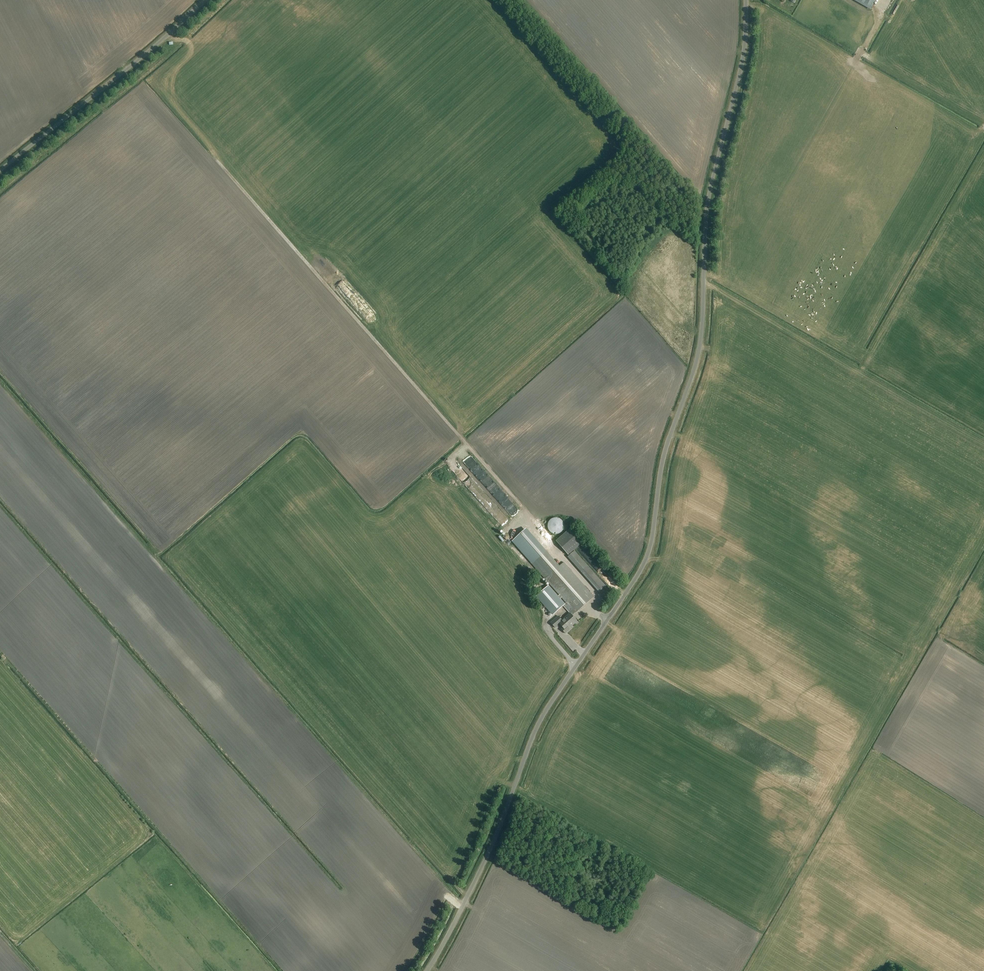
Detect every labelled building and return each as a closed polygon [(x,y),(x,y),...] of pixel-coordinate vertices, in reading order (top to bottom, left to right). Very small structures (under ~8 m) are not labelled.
[(871,9),(876,0),(854,0),(871,9)] [(549,523),(548,524),(548,527),(549,530),(551,533),(553,534),(557,535),(560,534),(563,531),(564,528),(564,525),(563,522),(561,520),(558,519),(555,518),(552,519),(550,520),(549,523)] [(527,528),(513,540),(533,563),(546,579),(567,602),(565,604),(549,585),(536,597),(553,615),(564,605),(569,612),(570,613),(562,620),(558,616),(550,622),(555,628),(560,624),(563,627),(561,629),(566,634),(571,630),(569,628),(573,624),(574,625),(578,622),(573,616),(594,597),(564,563),(560,566),(547,551),(527,528)] [(571,528),(556,541),(568,555),(584,542),(571,528)] [(575,551),(568,557),(599,593),(606,586),(575,551)]
